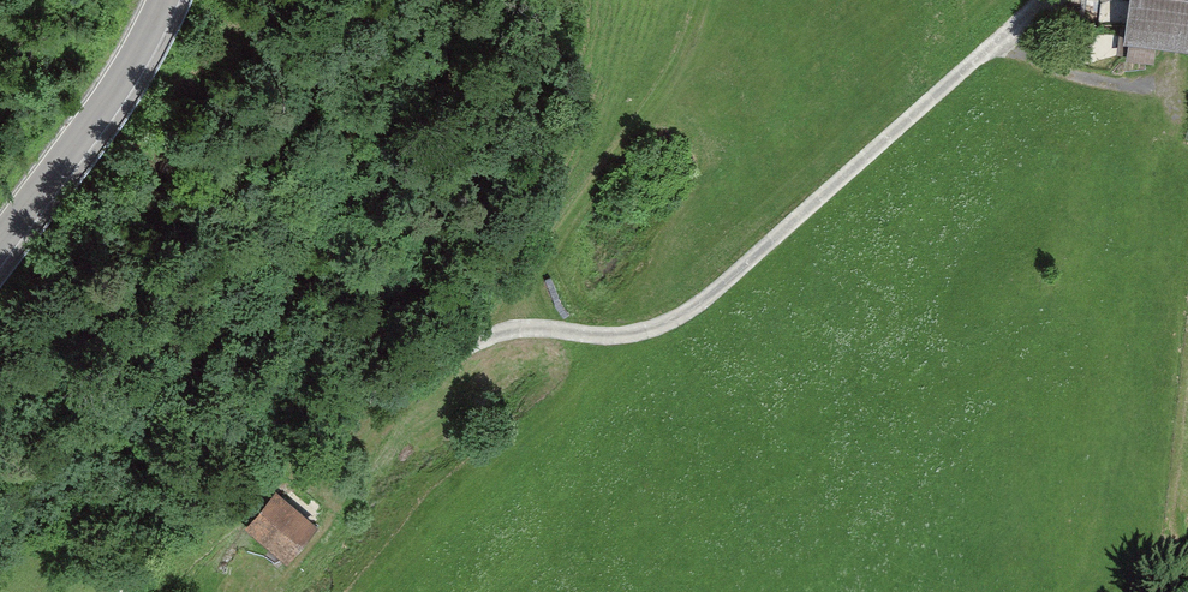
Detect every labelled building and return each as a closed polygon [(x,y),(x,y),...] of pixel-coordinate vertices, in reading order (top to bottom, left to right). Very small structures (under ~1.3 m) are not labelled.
[(1131,44),(1187,51),(1187,0),(1136,0),(1131,44)] [(316,517),(276,484),(244,522),(285,556),(316,517)]
